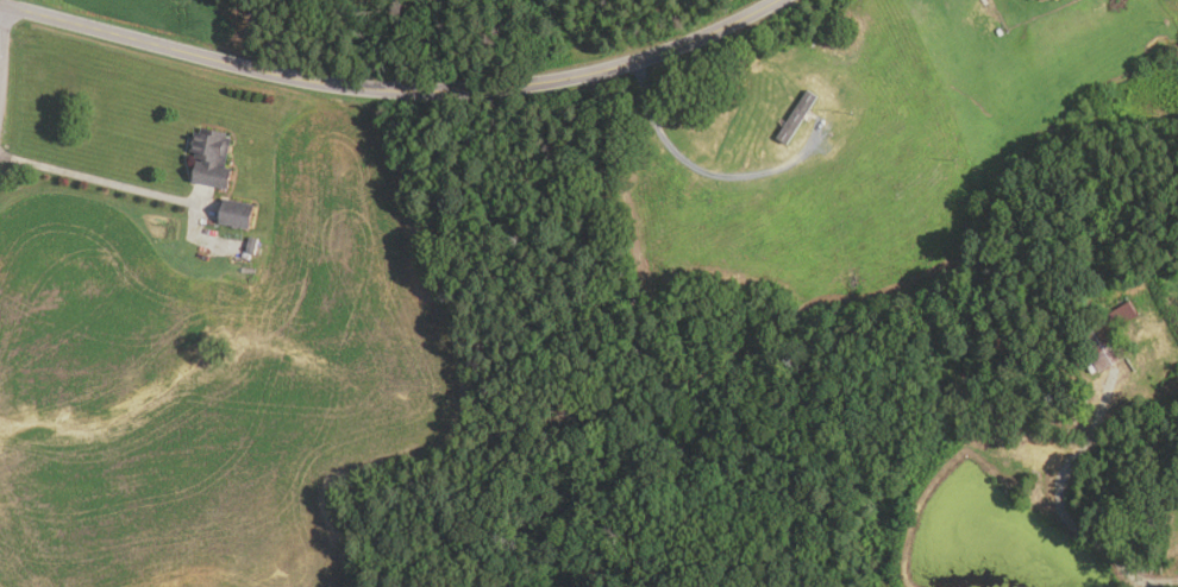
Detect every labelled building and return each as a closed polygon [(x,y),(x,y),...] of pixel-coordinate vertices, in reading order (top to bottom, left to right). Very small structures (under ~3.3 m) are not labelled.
[(223,186),(227,131),(191,128),(186,183),(223,186)] [(1110,313),(1118,324),(1132,313),(1124,303),(1110,313)] [(1123,357),(1102,315),(1073,330),(1094,372),(1123,357)]
